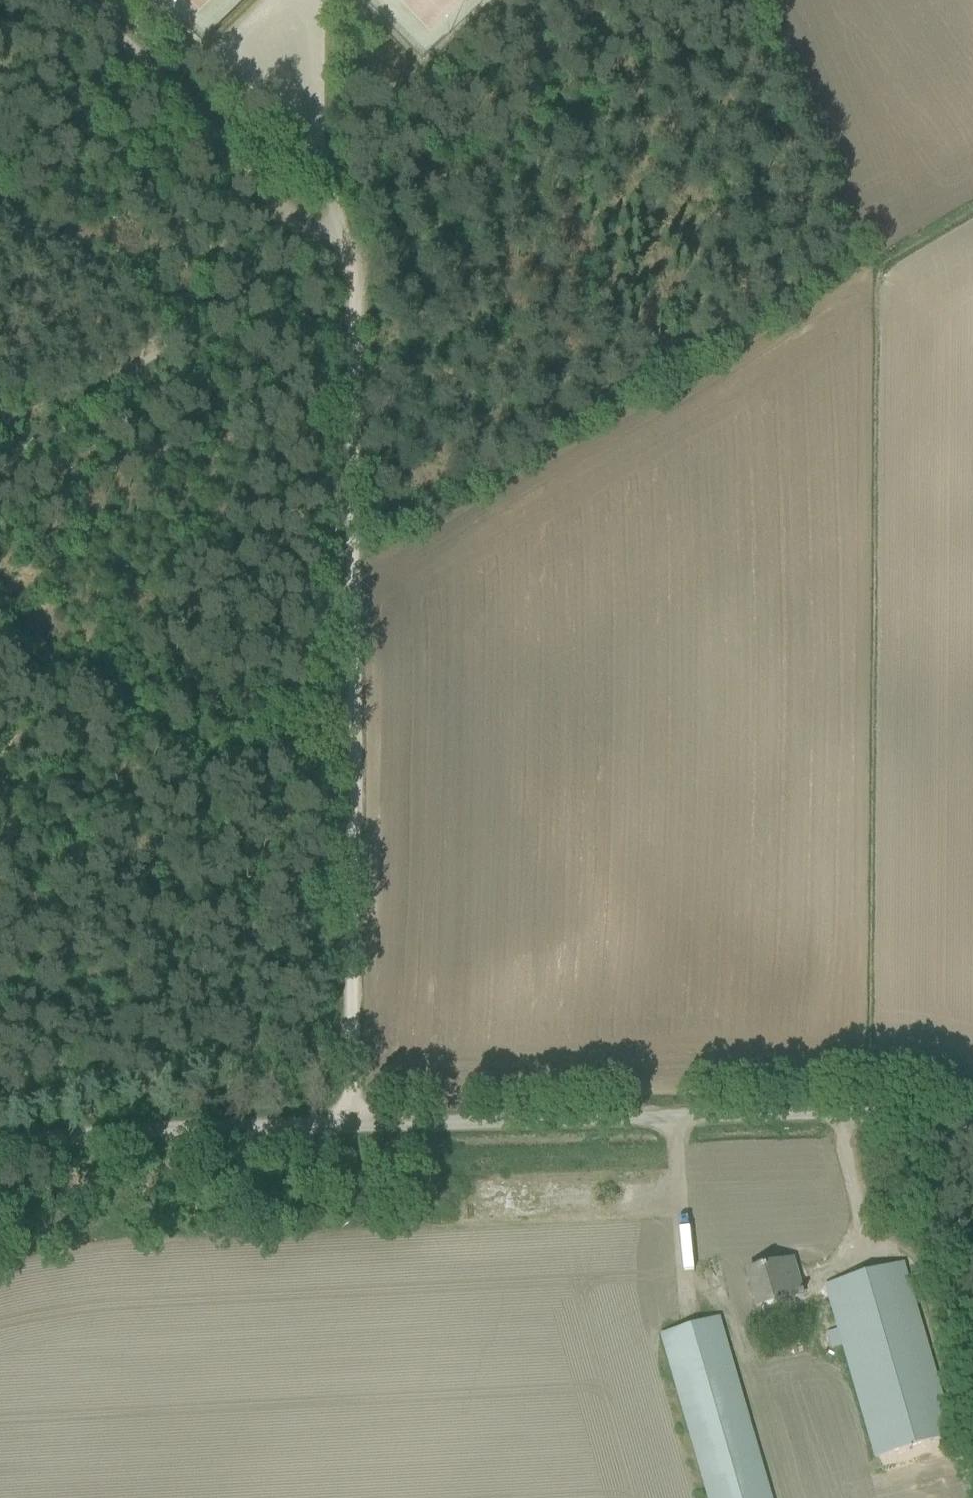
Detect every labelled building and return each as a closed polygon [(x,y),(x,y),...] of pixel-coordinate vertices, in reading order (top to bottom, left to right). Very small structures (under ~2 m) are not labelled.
[(207,0),(187,0),(196,10),(207,0)] [(747,1273),(753,1292),(758,1308),(804,1295),(796,1267),(779,1272),(777,1265),(747,1273)] [(838,1329),(826,1334),(831,1349),(843,1346),(876,1458),(953,1436),(903,1265),(826,1287),(838,1329)] [(708,1497),(771,1497),(725,1338),(719,1319),(661,1337),(666,1356),(708,1497)]
